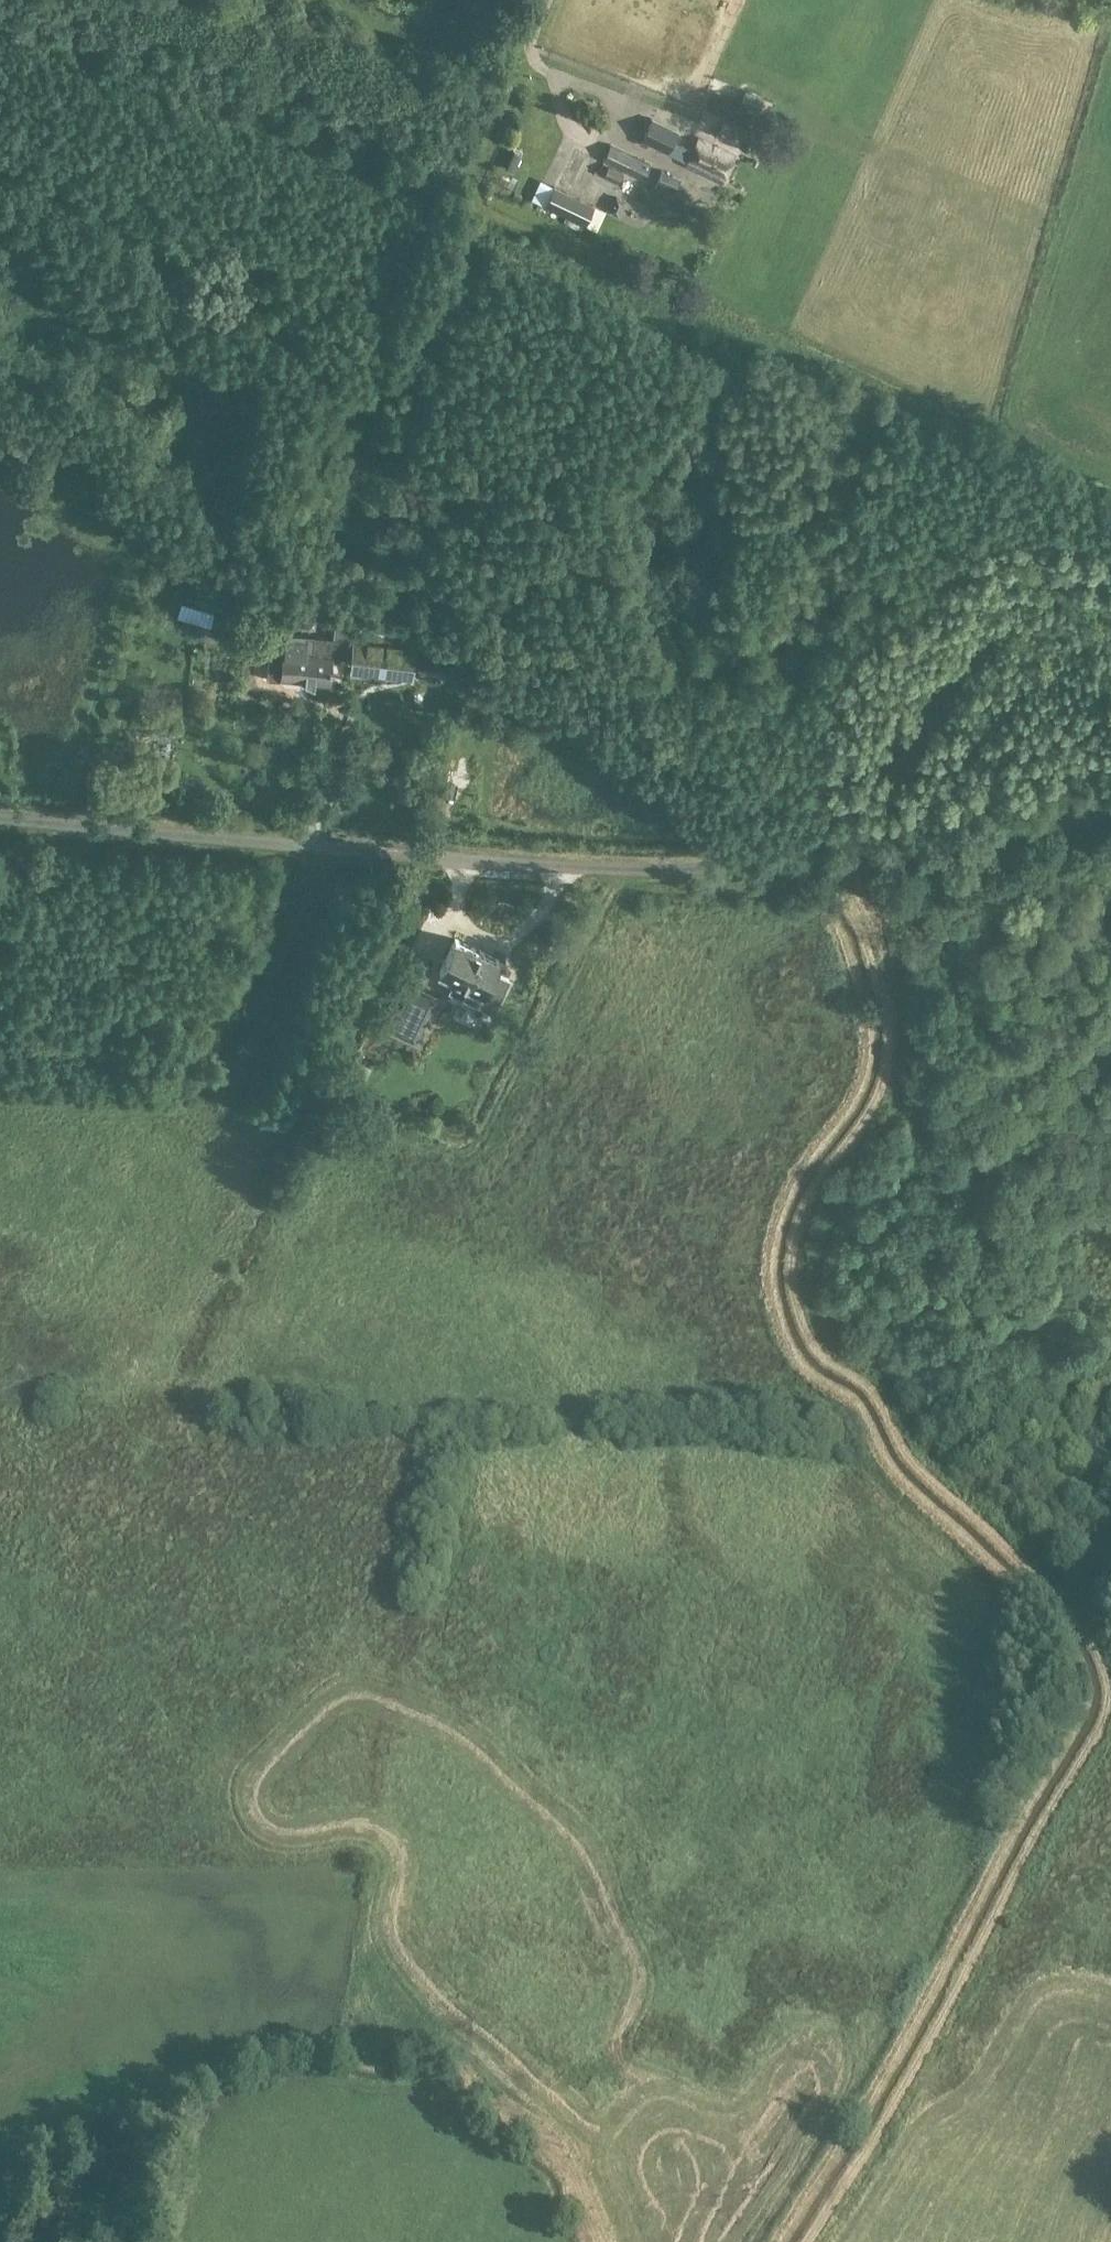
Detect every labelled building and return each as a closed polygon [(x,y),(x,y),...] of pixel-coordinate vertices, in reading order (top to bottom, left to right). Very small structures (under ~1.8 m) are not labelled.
[(727,93),(726,76),(709,77),(710,94),(727,93)] [(773,101),(745,89),(739,104),(756,111),(767,116),(773,101)] [(672,140),(677,130),(653,119),(644,140),(690,161),(688,166),(722,182),(734,156),(699,140),(695,150),(672,140)] [(739,146),(753,151),(759,135),(746,130),(739,146)] [(643,179),(651,163),(612,145),(605,161),(643,179)] [(609,166),(605,177),(619,183),(623,172),(609,166)] [(656,182),(676,191),(681,179),(662,170),(656,182)] [(545,206),(584,224),(594,204),(554,185),(545,206)] [(610,210),(619,214),(625,201),(616,197),(610,210)] [(172,598),(176,590),(172,582),(176,573),(169,570),(165,579),(157,582),(153,590),(157,598),(164,601),(172,598)] [(216,610),(213,637),(241,639),(243,612),(216,610)] [(286,634),(272,633),(269,676),(329,681),(333,638),(313,636),(312,654),(305,654),(306,642),(286,641),(286,634)] [(357,634),(353,666),(409,672),(413,641),(357,634)] [(441,646),(421,644),(419,669),(439,671),(441,646)] [(498,961),(456,940),(441,971),(453,977),(448,989),(493,1011),(509,979),(493,971),(498,961)] [(414,1043),(437,997),(421,989),(433,965),(414,956),(379,1025),(414,1043)]
